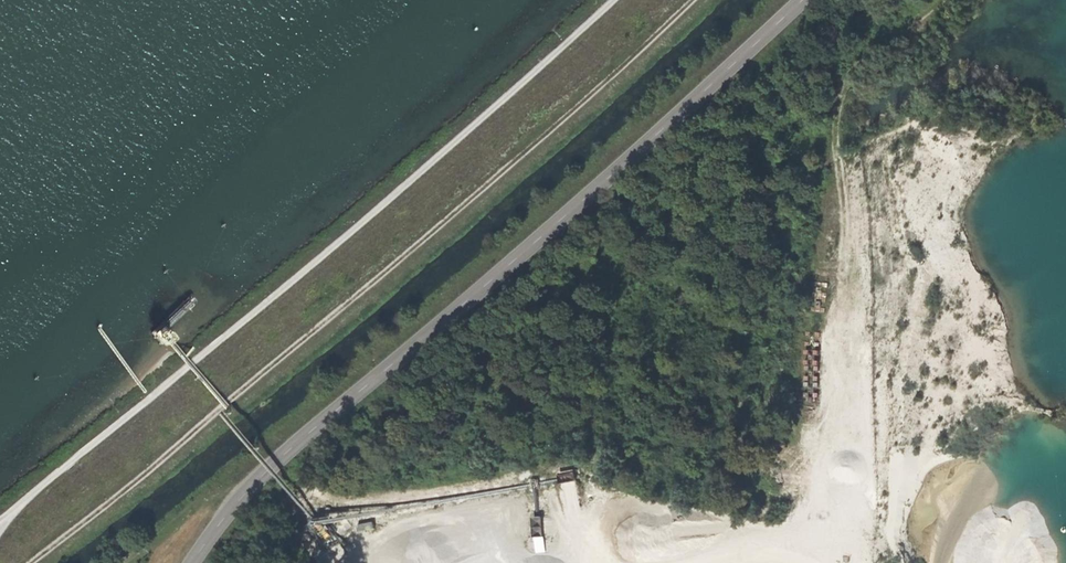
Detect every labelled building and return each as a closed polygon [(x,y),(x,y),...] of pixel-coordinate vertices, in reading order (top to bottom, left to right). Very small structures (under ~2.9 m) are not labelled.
[(577,478),(575,470),(560,473),(562,481),(577,478)] [(534,535),(545,535),(544,516),(533,516),(534,535)] [(547,551),(545,535),(536,536),(537,552),(547,551)]
